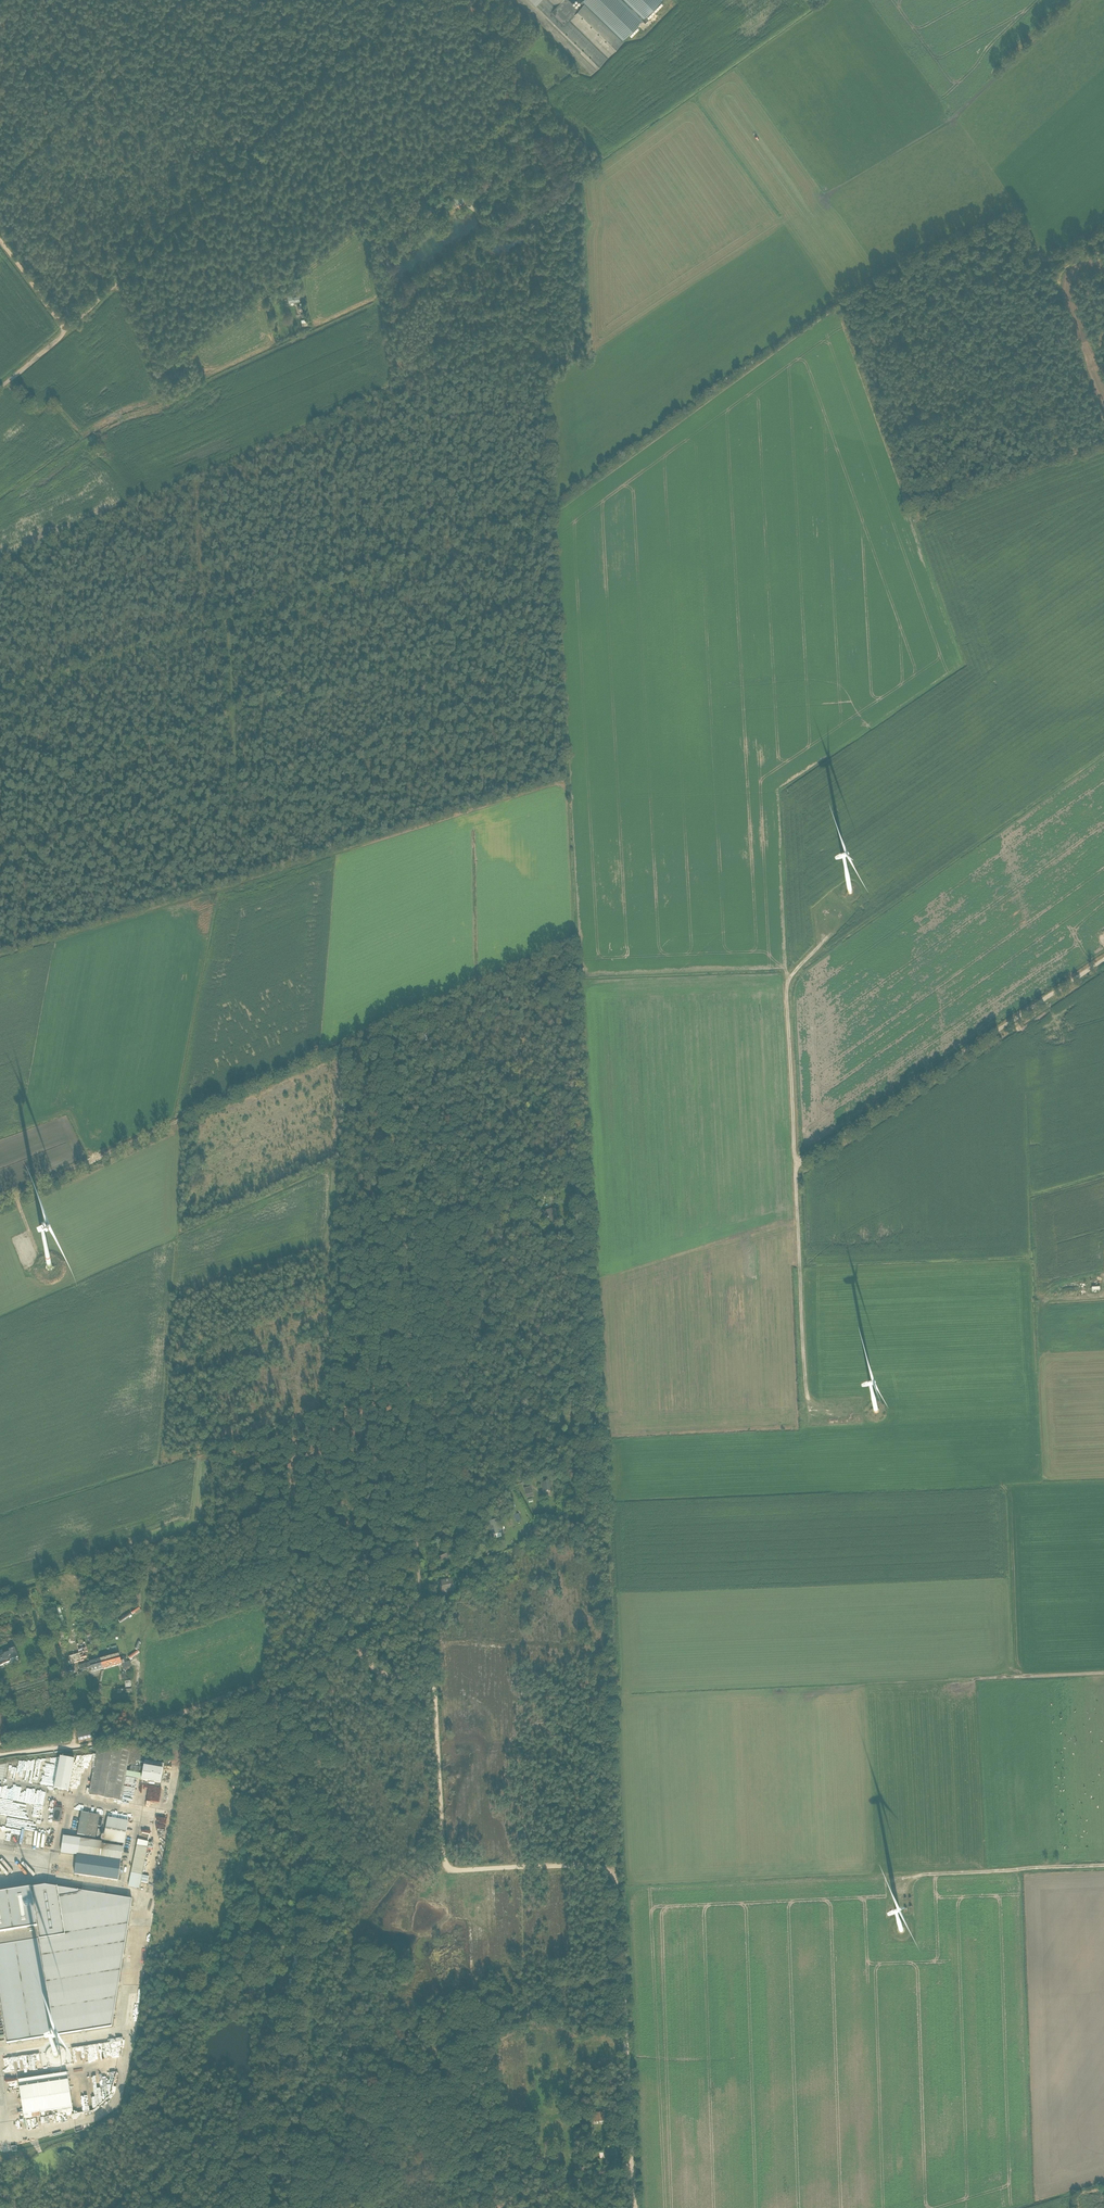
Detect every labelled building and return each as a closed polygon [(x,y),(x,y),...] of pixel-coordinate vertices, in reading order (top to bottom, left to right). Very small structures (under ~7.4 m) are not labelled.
[(661,0),(583,0),(577,7),(570,0),(516,0),(538,22),(540,23),(553,36),(581,64),(590,73),(623,40),(661,0)] [(520,70),(514,64),(511,67),(517,73),(520,70)] [(452,198),(458,206),(467,200),(461,192),(452,198)] [(287,296),(289,304),(300,302),(299,296),(294,297),(293,295),(287,296)] [(502,1010),(499,1002),(493,1005),(496,1012),(502,1010)] [(540,1108),(543,1114),(552,1109),(548,1103),(540,1108)] [(545,1210),(548,1220),(557,1217),(554,1206),(545,1210)] [(428,1406),(430,1411),(440,1406),(437,1401),(428,1406)] [(565,1420),(564,1428),(577,1429),(577,1422),(565,1420)] [(523,1487),(526,1495),(534,1491),(530,1484),(523,1487)] [(508,1518),(511,1523),(518,1520),(515,1514),(508,1518)] [(490,1523),(492,1531),(501,1528),(499,1520),(490,1523)] [(463,1529),(467,1537),(473,1534),(469,1526),(463,1529)] [(436,1555),(438,1561),(449,1557),(446,1551),(436,1555)] [(81,1578),(78,1571),(67,1574),(70,1582),(81,1578)] [(440,1583),(442,1592),(455,1589),(453,1580),(440,1583)] [(61,1625),(66,1624),(60,1607),(54,1609),(59,1623),(60,1622),(61,1625)] [(118,1620),(120,1623),(129,1617),(130,1618),(132,1616),(130,1612),(118,1620)] [(59,1640),(65,1639),(63,1631),(58,1633),(56,1628),(54,1628),(57,1641),(58,1648),(61,1647),(59,1640)] [(90,1645),(98,1642),(93,1629),(85,1632),(90,1645)] [(15,1648),(9,1650),(9,1652),(3,1653),(2,1650),(0,1650),(0,1666),(7,1664),(7,1663),(10,1662),(11,1661),(10,1660),(19,1658),(15,1648)] [(138,1650),(128,1657),(131,1660),(133,1659),(132,1658),(140,1653),(138,1650)] [(120,1658),(119,1654),(100,1659),(102,1669),(122,1664),(123,1669),(124,1668),(124,1669),(123,1669),(124,1670),(124,1671),(126,1671),(126,1670),(127,1670),(127,1668),(131,1666),(130,1661),(127,1662),(126,1657),(124,1657),(122,1658),(120,1658)] [(92,1672),(102,1669),(100,1659),(78,1665),(80,1670),(90,1667),(92,1672)] [(80,1743),(93,1740),(89,1724),(76,1728),(80,1743)] [(141,1747),(98,1748),(89,1795),(121,1801),(126,1776),(142,1779),(141,1780),(161,1783),(164,1763),(145,1760),(143,1769),(140,1768),(131,1766),(130,1772),(127,1771),(128,1765),(140,1766),(141,1758),(141,1747)] [(54,1789),(69,1791),(75,1759),(60,1757),(54,1789)] [(55,1808),(52,1821),(60,1823),(62,1809),(55,1808)] [(238,1811),(237,1822),(246,1824),(248,1813),(238,1811)] [(81,1812),(77,1835),(85,1836),(96,1838),(100,1815),(89,1813),(81,1812)] [(105,1840),(104,1844),(102,1844),(102,1842),(63,1836),(61,1853),(77,1855),(74,1874),(79,1875),(78,1878),(83,1879),(84,1876),(118,1881),(120,1866),(122,1866),(123,1863),(121,1863),(121,1861),(123,1847),(129,1821),(108,1817),(105,1831),(104,1831),(103,1835),(102,1835),(101,1840),(104,1841),(104,1840),(105,1840)] [(138,1839),(128,1886),(139,1889),(141,1882),(147,1883),(148,1877),(142,1875),(148,1847),(147,1847),(148,1841),(138,1839)] [(0,1892),(0,2006),(6,2043),(114,2026),(132,1898),(45,1885),(0,1892)] [(405,1886),(402,1894),(412,1899),(416,1892),(405,1886)] [(297,1916),(294,1945),(294,1944),(296,1944),(296,1943),(300,1943),(300,1945),(302,1945),(302,1936),(301,1936),(303,1917),(297,1916)] [(255,1946),(246,1949),(249,1958),(258,1954),(255,1946)] [(135,1985),(141,1985),(142,1981),(143,1981),(144,1969),(145,1970),(146,1962),(137,1961),(135,1985)] [(179,1970),(182,1982),(189,1981),(185,1968),(179,1970)] [(291,1992),(290,1990),(283,1992),(282,1991),(278,1992),(279,1999),(292,1996),(291,1992)] [(173,2012),(158,2018),(161,2023),(176,2016),(173,2012)] [(608,2036),(592,2037),(594,2045),(607,2044),(606,2041),(608,2041),(608,2036)] [(67,2080),(21,2086),(25,2117),(71,2111),(67,2080)] [(592,2097),(594,2097),(594,2101),(602,2101),(602,2092),(594,2092),(594,2093),(592,2093),(592,2097)] [(593,2113),(593,2122),(603,2122),(603,2113),(593,2113)] [(328,2117),(323,2121),(329,2128),(334,2123),(328,2117)] [(84,2125),(74,2128),(75,2133),(86,2130),(84,2125)] [(250,2135),(248,2142),(257,2144),(259,2138),(250,2135)] [(599,2153),(600,2159),(604,2158),(604,2159),(615,2157),(614,2148),(603,2150),(603,2153),(599,2153)] [(544,2159),(545,2163),(552,2162),(551,2154),(543,2155),(540,2153),(541,2160),(544,2159)] [(563,2156),(566,2165),(573,2163),(571,2154),(563,2156)] [(583,2174),(598,2170),(596,2164),(581,2168),(580,2163),(577,2163),(578,2169),(581,2169),(583,2174)] [(199,2175),(194,2186),(199,2188),(201,2183),(206,2186),(208,2181),(204,2179),(204,2178),(199,2175)]
